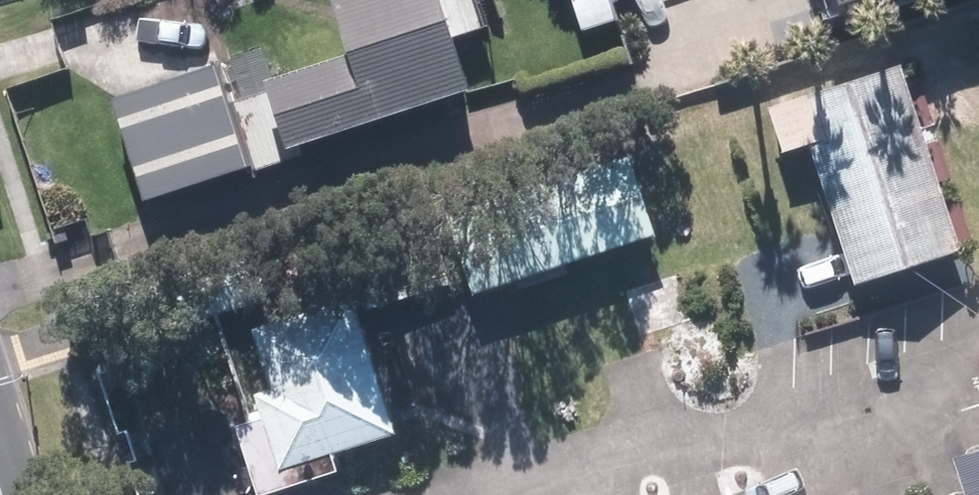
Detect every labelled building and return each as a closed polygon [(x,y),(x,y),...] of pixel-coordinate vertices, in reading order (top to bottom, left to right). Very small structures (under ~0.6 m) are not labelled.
[(453,88),(425,0),(256,0),(282,79),(222,98),(246,174),(294,159),(289,142),(453,88)] [(576,32),(610,19),(602,0),(565,0),(576,32)] [(846,25),(924,0),(838,0),(846,25)] [(890,66),(761,108),(774,149),(797,141),(844,284),(950,249),(890,66)] [(134,197),(236,165),(204,68),(103,101),(134,197)] [(437,215),(462,293),(645,237),(621,157),(437,215)] [(244,328),(262,389),(246,395),(271,471),(385,434),(342,297),(244,328)] [(938,457),(951,494),(978,494),(978,444),(938,457)]
